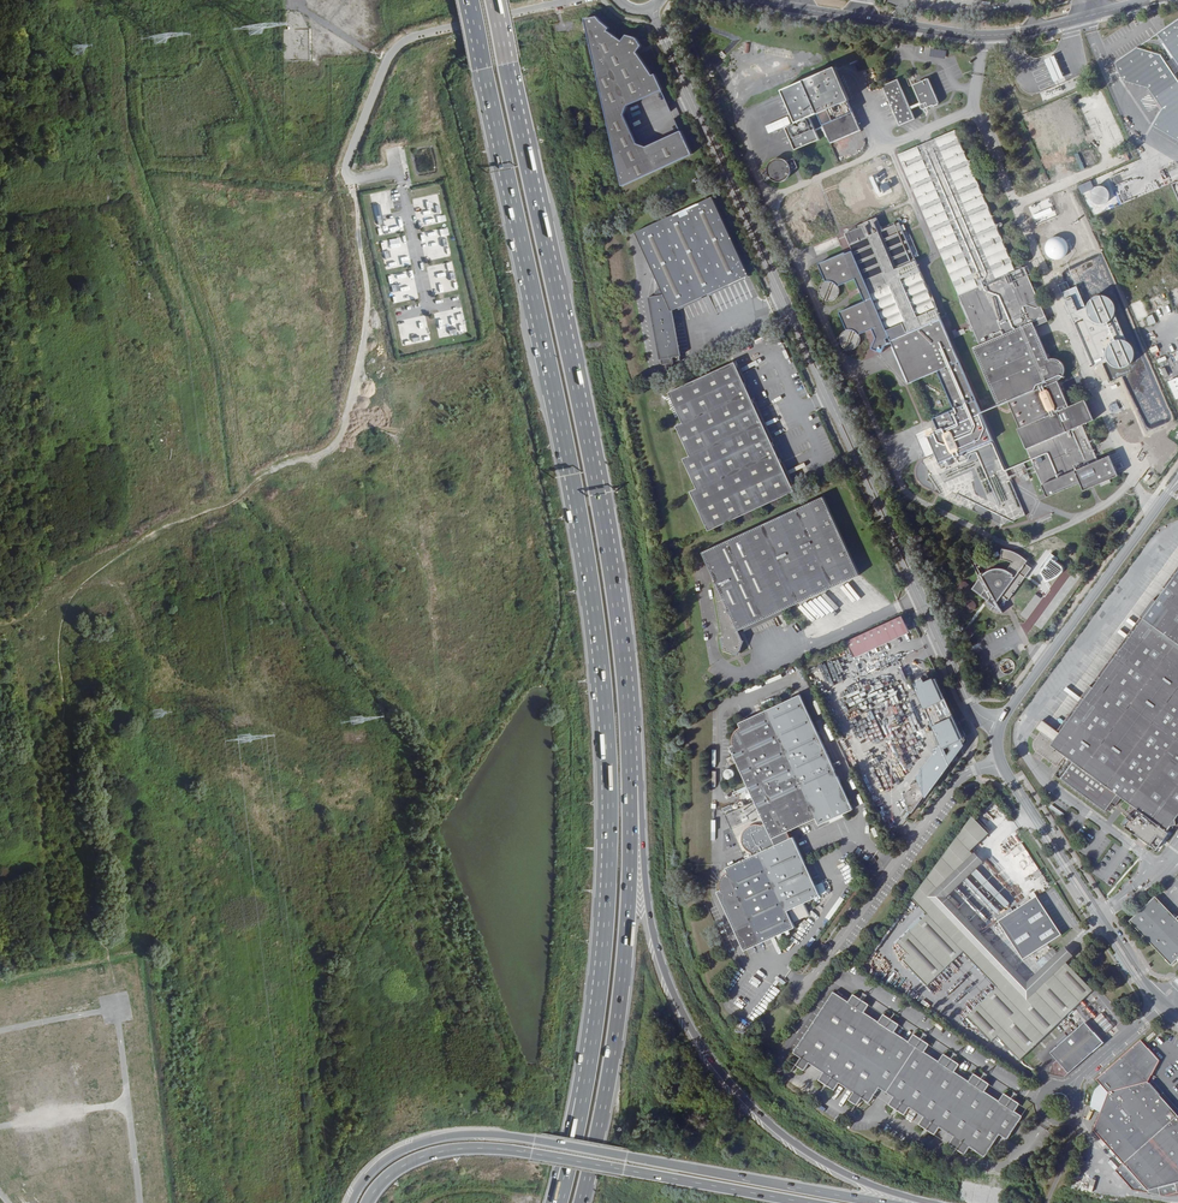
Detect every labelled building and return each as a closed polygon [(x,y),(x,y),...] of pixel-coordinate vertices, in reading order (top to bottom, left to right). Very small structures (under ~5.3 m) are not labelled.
[(596,16),(585,21),(583,22),(591,55),(621,184),(624,183),(624,182),(691,152),(681,128),(646,145),(637,141),(623,112),(627,103),(662,87),(655,72),(652,72),(635,46),(637,44),(638,44),(640,41),(637,34),(633,31),(625,31),(623,34),(625,35),(622,38),(609,28),(610,26),(596,16)] [(1158,33),(1177,62),(1177,19),(1158,33)] [(308,48),(307,29),(298,30),(298,38),(302,38),(303,48),(308,48)] [(1138,45),(1162,51),(1177,76),(1177,62),(1158,33),(1138,45)] [(1163,107),(1153,124),(1177,139),(1177,76),(1162,51),(1138,45),(1119,57),(1116,63),(1123,79),(1150,87),(1163,107)] [(1055,55),(1045,58),(1051,81),(1061,78),(1055,55)] [(828,138),(857,125),(844,95),(846,95),(831,61),(778,85),(795,122),(785,126),(795,148),(818,139),(808,117),(818,113),(828,138)] [(909,107),(898,80),(882,87),(900,125),(915,119),(911,109),(920,105),(922,110),(939,102),(929,79),(912,86),(916,95),(919,103),(909,107)] [(1089,442),(1093,440),(1094,439),(1094,438),(1094,437),(1093,437),(1092,437),(1088,439),(1081,424),(1091,419),(1082,399),(1067,406),(1055,381),(1058,378),(1061,374),(1062,373),(1063,367),(1060,364),(1059,363),(1056,360),(1054,359),(1051,359),(1049,359),(1046,360),(1031,328),(1044,322),(1019,268),(1011,271),(991,230),(996,227),(996,226),(996,225),(995,224),(994,224),(989,226),(962,166),(967,164),(967,162),(966,160),(965,160),(960,163),(947,133),(891,159),(976,343),(969,346),(996,406),(1007,401),(1018,426),(1016,427),(1041,482),(1096,458),(1089,442)] [(789,167),(796,164),(792,154),(785,157),(782,155),(779,155),(777,155),(774,155),(771,157),(769,159),(768,161),(767,163),(766,166),(766,168),(767,171),(769,174),(773,177),(774,177),(777,178),(779,178),(781,177),(784,176),(787,174),(788,172),(789,170),(789,168),(789,167)] [(748,276),(712,197),(634,233),(663,294),(662,294),(660,292),(660,291),(657,291),(656,291),(654,292),(654,293),(654,294),(655,296),(648,297),(661,363),(667,362),(668,364),(669,365),(671,365),(672,364),(673,361),(680,360),(673,319),(670,320),(669,314),(672,313),(671,311),(748,276)] [(397,232),(396,221),(383,223),(380,201),(372,202),(375,225),(381,224),(382,234),(397,232)] [(438,204),(432,205),(434,213),(430,214),(430,217),(421,218),(423,225),(441,222),(438,204)] [(1003,524),(1026,513),(892,224),(876,232),(874,228),(871,230),(867,220),(857,225),(858,227),(838,236),(846,253),(839,257),(839,255),(813,267),(821,285),(819,285),(818,286),(816,288),(814,290),(814,292),(814,295),(814,297),(814,299),(815,300),(816,302),(818,303),(821,304),(824,305),(826,305),(828,304),(830,303),(832,301),(833,299),(834,297),(834,294),(834,292),(833,289),(850,281),(860,303),(835,315),(843,332),(841,333),(838,335),(837,339),(836,340),(836,343),(836,345),(837,347),(839,350),(841,351),(843,352),(844,353),(846,353),(850,353),(853,351),(855,349),(856,348),(857,346),(857,345),(857,343),(857,341),(856,337),(863,334),(867,343),(863,354),(873,357),(875,350),(883,347),(901,387),(929,374),(947,412),(926,422),(932,435),(921,440),(926,449),(928,448),(932,456),(917,463),(914,465),(911,468),(910,473),(910,476),(910,479),(911,481),(912,484),(913,485),(915,487),(918,489),(922,490),(1003,524)] [(384,259),(387,259),(389,268),(403,265),(401,254),(390,256),(389,248),(382,249),(384,259)] [(426,267),(427,275),(437,274),(436,266),(426,267)] [(411,298),(410,286),(398,287),(398,282),(407,282),(407,277),(411,277),(410,272),(388,274),(390,292),(399,291),(400,299),(411,298)] [(429,277),(432,294),(456,290),(454,282),(443,284),(442,278),(436,279),(435,276),(429,277)] [(386,296),(387,305),(396,304),(395,295),(386,296)] [(436,330),(438,338),(455,335),(454,327),(436,330)] [(963,328),(952,331),(954,337),(965,334),(963,328)] [(709,531),(795,491),(735,362),(669,392),(683,422),(676,426),(690,455),(683,459),(697,488),(690,491),(709,531)] [(1164,367),(1160,369),(1164,377),(1168,375),(1164,367)] [(1167,380),(1176,402),(1173,402),(1177,414),(1177,376),(1167,380)] [(1096,458),(1041,482),(1047,494),(1080,479),(1083,487),(1117,471),(1108,452),(1096,458)] [(824,497),(704,553),(715,578),(724,637),(722,639),(723,649),(738,655),(744,640),(739,630),(859,575),(824,497)] [(1000,606),(1004,609),(1002,604),(1008,596),(1009,596),(1014,590),(1013,589),(1014,587),(1015,588),(1020,582),(1019,581),(1020,580),(1021,581),(1033,565),(1027,560),(1029,557),(1028,557),(1025,554),(1022,552),(1017,549),(1014,548),(1009,546),(1004,545),(1002,555),(1007,556),(1011,558),(1014,559),(1009,567),(1006,566),(1003,565),(999,565),(994,565),(993,566),(989,567),(987,568),(983,572),(983,570),(980,572),(981,574),(973,585),(989,597),(990,598),(989,600),(999,608),(1000,606)] [(1156,599),(1153,597),(1140,616),(1142,618),(1092,686),(1089,684),(1081,695),(1084,697),(1058,731),(1042,719),(1036,727),(1042,731),(1035,740),(1035,741),(1035,743),(1035,745),(1035,747),(1036,748),(1037,750),(1038,751),(1058,766),(1060,764),(1062,766),(1055,775),(1105,812),(1111,804),(1115,806),(1121,798),(1137,810),(1133,815),(1126,810),(1123,814),(1126,816),(1121,823),(1156,850),(1163,840),(1166,842),(1172,834),(1168,831),(1170,828),(1176,827),(1175,821),(1177,817),(1177,569),(1156,599)] [(972,613),(976,602),(966,598),(962,609),(972,613)] [(898,635),(892,620),(837,645),(844,660),(898,635)] [(935,677),(918,685),(945,744),(958,738),(954,730),(959,728),(935,677)] [(848,803),(800,697),(739,724),(740,727),(736,730),(734,734),(733,736),(733,739),(733,742),(733,744),(734,747),(731,748),(756,803),(727,816),(746,858),(726,867),(727,870),(725,871),(723,873),(720,876),(719,881),(719,885),(719,890),(717,891),(742,948),(791,926),(784,910),(817,895),(792,838),(790,838),(787,830),(814,818),(817,825),(851,809),(848,803)] [(916,808),(923,798),(920,792),(928,789),(926,785),(933,781),(931,777),(939,773),(937,769),(944,766),(942,760),(949,756),(944,745),(936,749),(938,753),(931,756),(933,760),(925,764),(927,768),(920,772),(922,776),(914,780),(916,784),(907,789),(916,808)] [(990,832),(974,815),(913,898),(917,902),(971,850),(990,832)] [(937,905),(946,896),(982,862),(971,850),(917,902),(928,913),(937,905)] [(1018,885),(1013,887),(1016,895),(1021,893),(1018,885)] [(1037,894),(998,919),(1024,958),(1062,933),(1037,894)] [(1005,977),(1017,990),(1026,981),(946,896),(937,905),(972,942),(963,950),(996,985),(1005,977)] [(1129,921),(1172,966),(1177,960),(1177,919),(1177,920),(1156,896),(1129,921)] [(937,905),(928,913),(898,942),(910,953),(904,958),(928,983),(963,950),(972,942),(937,905)] [(791,914),(794,921),(808,915),(804,907),(797,910),(798,912),(791,914)] [(1034,998),(1070,966),(1075,961),(1062,948),(1026,981),(1017,990),(1023,996),(1025,994),(1031,994),(1034,998)] [(1023,1058),(1093,990),(1070,966),(1034,998),(1031,994),(1025,994),(1023,996),(1017,990),(1005,977),(996,985),(968,1013),(992,1037),(997,1033),(1021,1059),(1023,1058)] [(85,979),(77,981),(78,989),(87,988),(85,979)] [(43,992),(49,991),(48,982),(41,984),(43,992)] [(23,990),(14,991),(16,1000),(25,999),(23,990)] [(852,1004),(837,995),(795,1056),(803,1061),(798,1069),(806,1074),(811,1067),(826,1077),(821,1084),(837,1094),(841,1086),(856,1096),(851,1103),(858,1108),(863,1100),(870,1105),(880,1090),(894,1099),(889,1107),(905,1116),(909,1109),(924,1119),(919,1126),(934,1136),(940,1129),(953,1138),(948,1145),(964,1155),(969,1147),(984,1157),(999,1135),(1006,1140),(1022,1116),(1014,1112),(1019,1105),(1003,1094),(998,1101),(985,1092),(989,1085),(974,1075),(969,1082),(955,1073),(960,1066),(944,1055),(939,1062),(925,1053),(930,1046),(915,1036),(911,1043),(897,1034),(901,1027),(886,1017),(881,1023),(867,1014),(871,1008),(856,998),(852,1004)] [(1106,1034),(1113,1027),(1092,1004),(1085,1010),(1106,1034)] [(104,1027),(113,1026),(112,1017),(102,1018),(104,1027)] [(55,1025),(57,1035),(66,1033),(65,1024),(55,1025)] [(1065,1077),(1103,1043),(1085,1024),(1051,1054),(1057,1061),(1054,1064),(1051,1075),(1065,1077)] [(77,1026),(79,1036),(88,1034),(86,1025),(77,1026)] [(22,1037),(13,1040),(15,1048),(24,1046),(22,1037)] [(68,1050),(78,1049),(77,1040),(67,1040),(68,1050)] [(1146,1046),(1141,1040),(1097,1079),(1101,1084),(1110,1092),(1095,1127),(1148,1189),(1177,1183),(1177,1115),(1172,1120),(1166,1113),(1166,1100),(1148,1080),(1160,1060),(1146,1046)] [(96,1041),(88,1046),(92,1054),(100,1049),(96,1041)] [(46,1059),(47,1068),(56,1067),(55,1058),(46,1059)] [(114,1068),(105,1069),(106,1078),(115,1077),(114,1068)] [(11,1070),(2,1071),(3,1080),(12,1079),(11,1070)] [(90,1094),(99,1092),(97,1083),(89,1085),(90,1094)] [(1166,1100),(1166,1113),(1172,1120),(1177,1115),(1177,1114),(1166,1100)] [(127,1144),(117,1145),(119,1155),(128,1153),(127,1144)] [(16,1156),(9,1161),(14,1169),(21,1163),(16,1156)] [(162,1156),(153,1157),(154,1167),(163,1166),(162,1156)] [(37,1171),(29,1176),(33,1184),(41,1179),(37,1171)] [(112,1189),(114,1199),(123,1197),(121,1188),(112,1189)] [(165,1192),(155,1193),(156,1202),(165,1202),(165,1192)]
